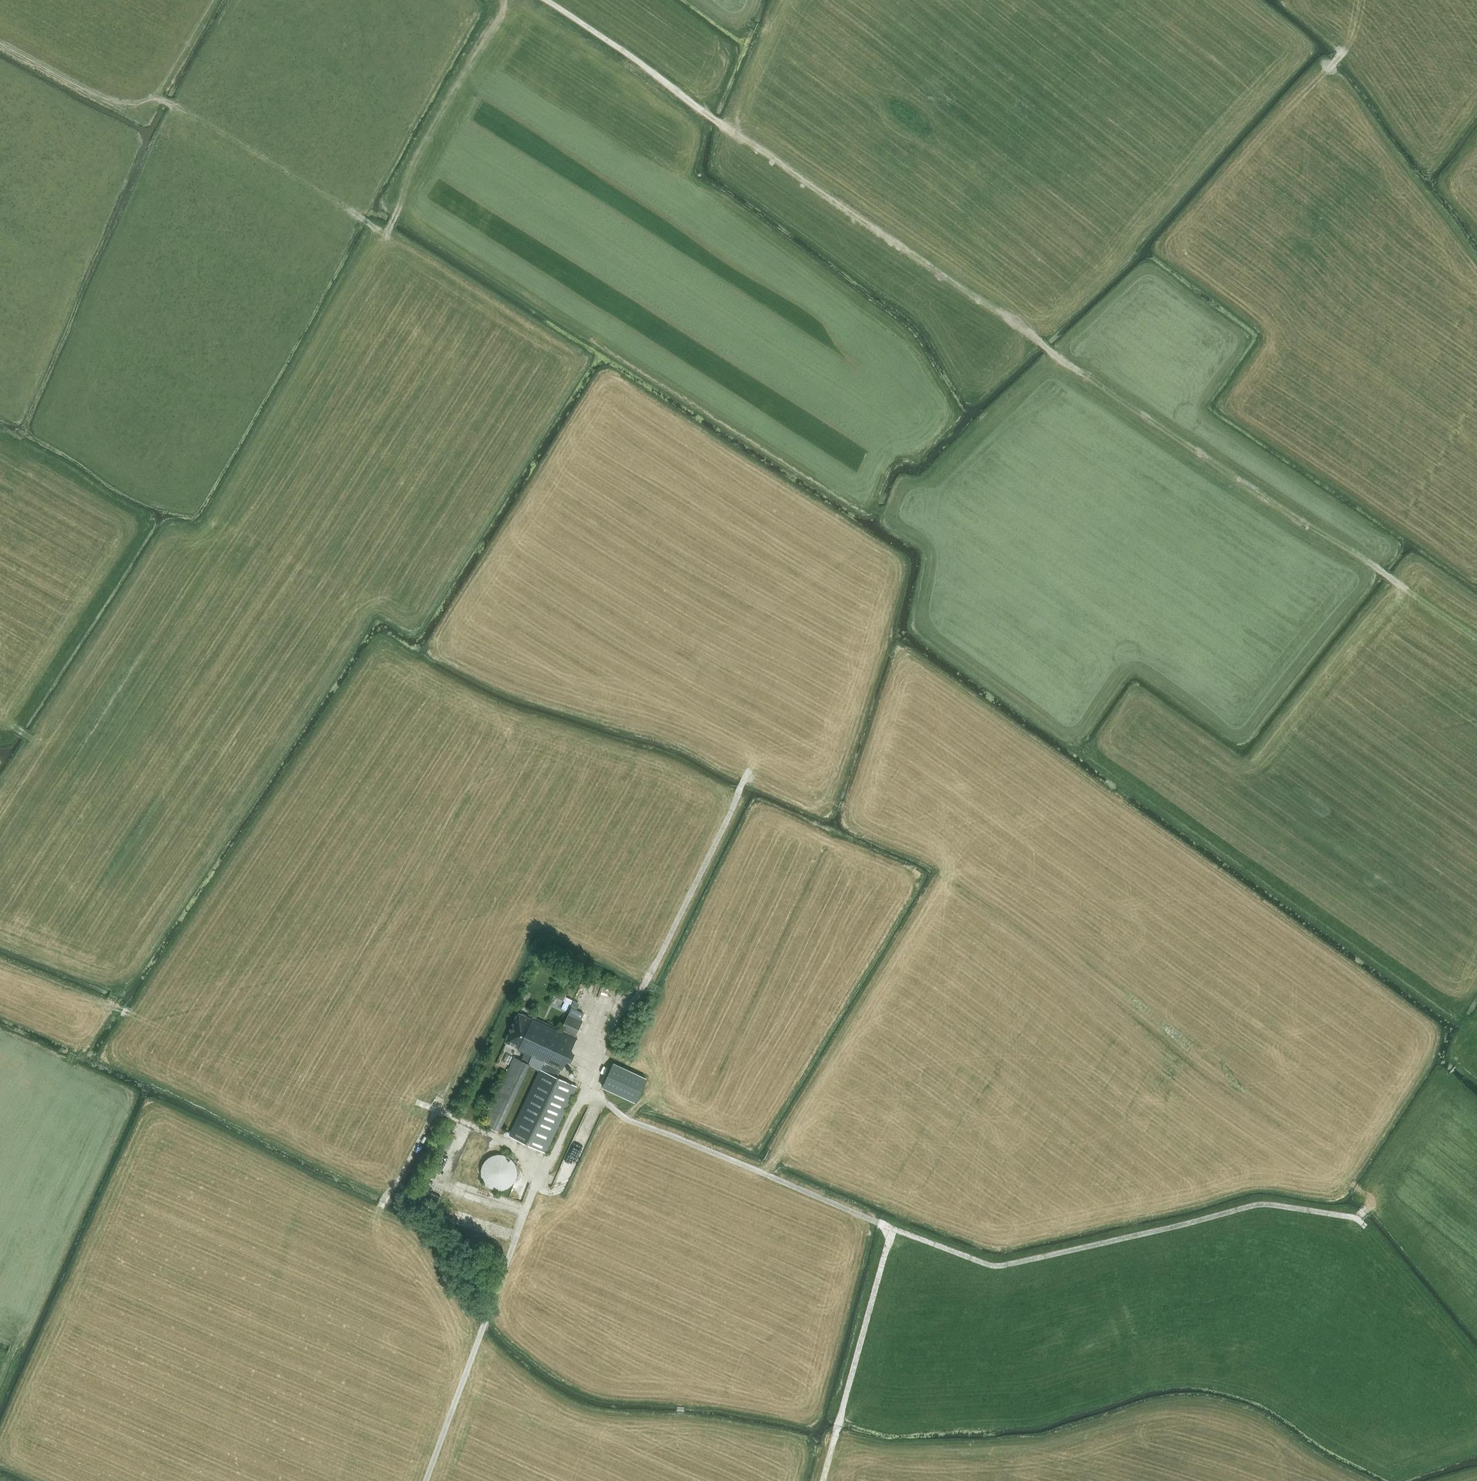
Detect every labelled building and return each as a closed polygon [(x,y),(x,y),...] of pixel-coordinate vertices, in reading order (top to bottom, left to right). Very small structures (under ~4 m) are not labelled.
[(571,1006),(576,1009),(579,1003),(573,1001),(571,1006)] [(561,1070),(577,1037),(575,1036),(582,1021),(568,1015),(561,1030),(533,1017),(532,1019),(519,1013),(506,1041),(519,1047),(518,1050),(525,1053),(521,1060),(515,1057),(484,1123),(500,1131),(530,1064),(529,1064),(532,1057),(544,1062),(509,1136),(546,1153),(577,1086),(558,1077),(561,1070)] [(617,1054),(620,1048),(610,1044),(608,1050),(617,1054)] [(635,1101),(646,1078),(614,1063),(603,1087),(635,1101)] [(516,1178),(517,1172),(517,1167),(514,1162),(511,1158),(507,1156),(503,1154),(498,1154),(493,1155),(489,1157),(485,1161),(483,1165),(482,1170),(482,1175),(483,1180),(485,1184),(489,1187),(494,1189),(499,1190),(503,1190),(509,1187),(514,1183),(516,1178)]
